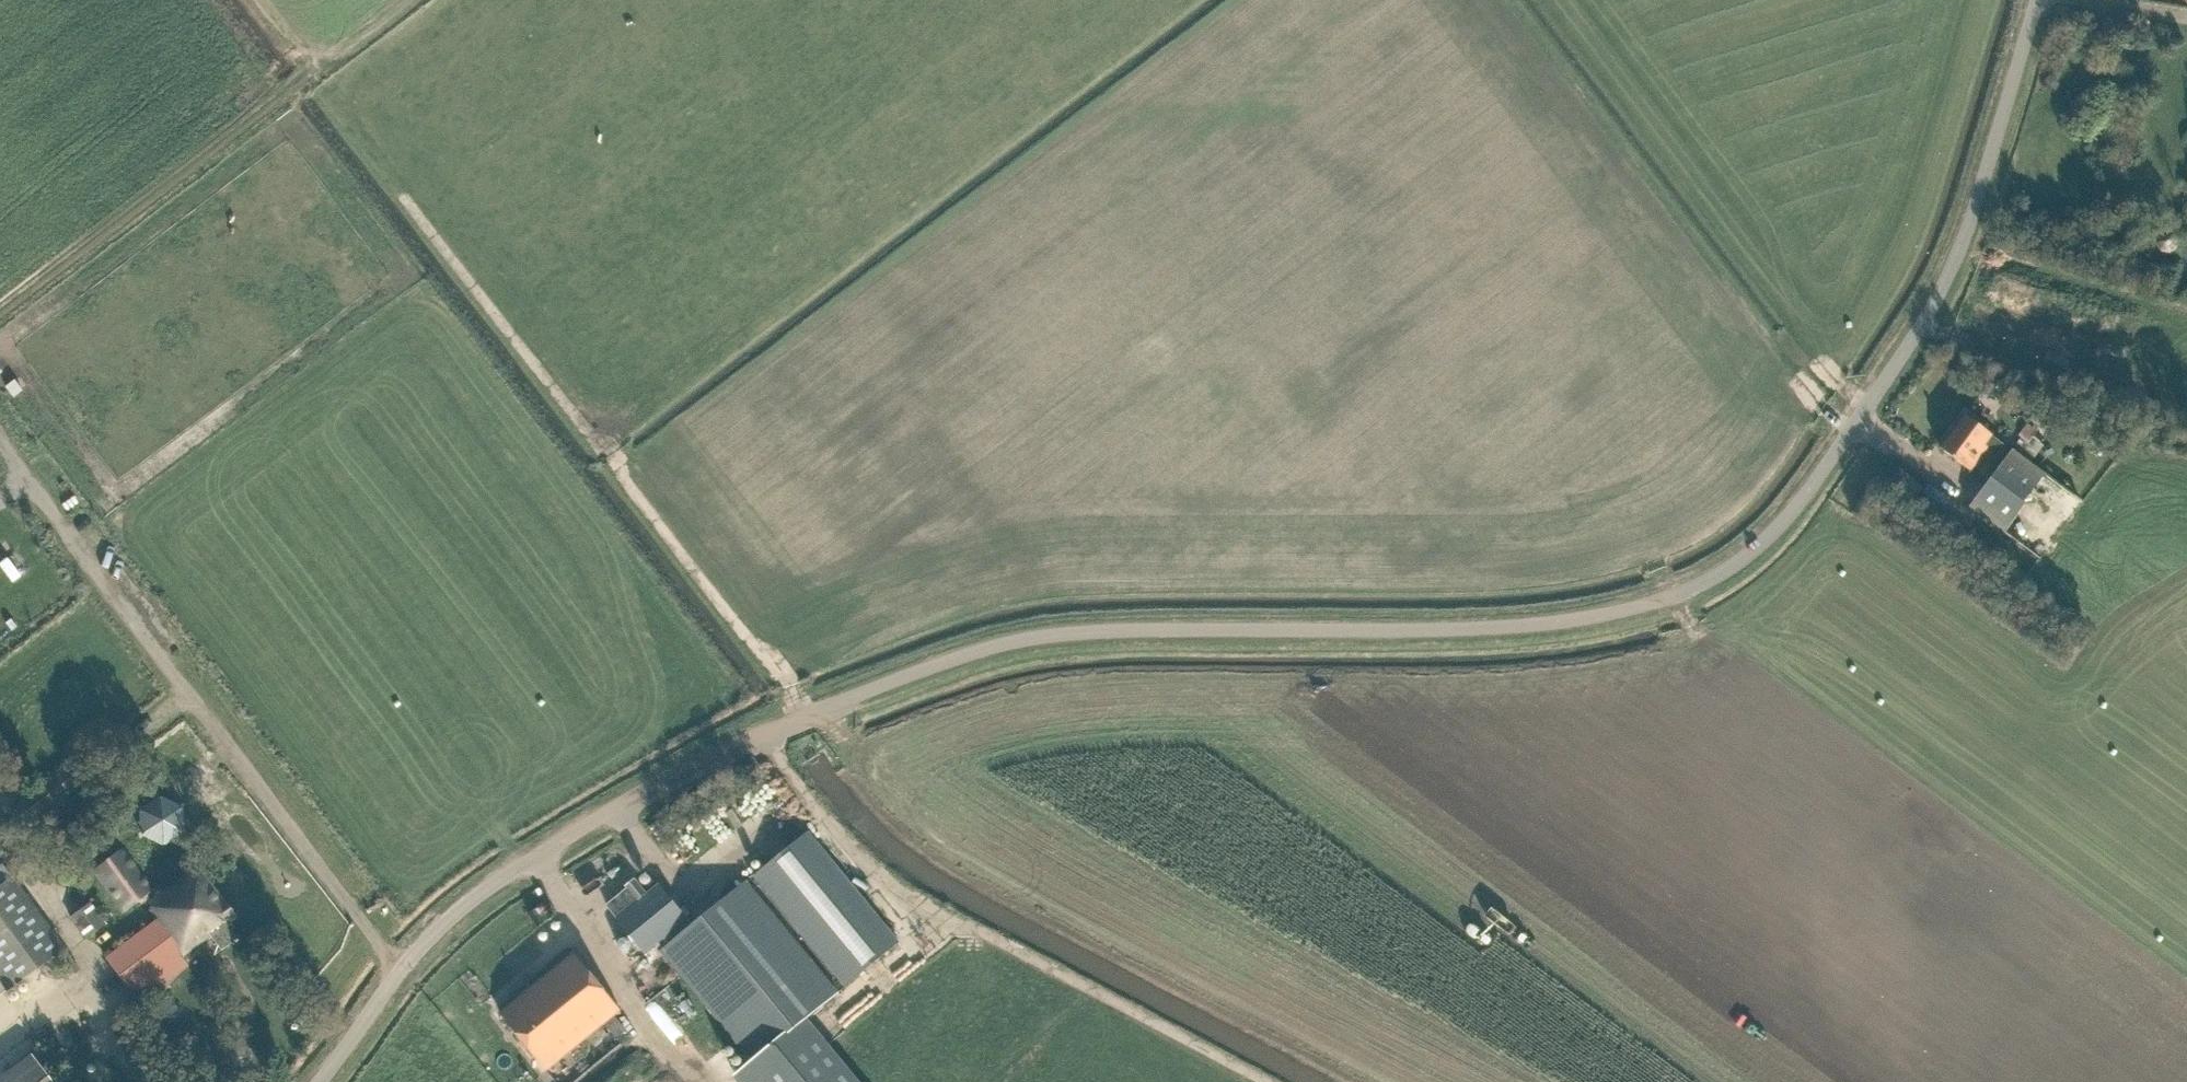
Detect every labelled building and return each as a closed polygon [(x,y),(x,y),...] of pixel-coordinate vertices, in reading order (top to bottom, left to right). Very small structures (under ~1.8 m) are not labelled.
[(2157,235),(2155,244),(2160,251),(2170,254),(2177,248),(2182,240),(2175,232),(2166,229),(2157,235)] [(1942,449),(1970,469),(1995,434),(1967,415),(1942,449)] [(2030,423),(2019,437),(2029,444),(2039,430),(2030,423)] [(2014,444),(1962,515),(2050,580),(2102,509),(2014,444)] [(176,837),(155,828),(137,842),(139,865),(160,874),(177,860),(176,837)] [(809,830),(754,876),(845,986),(900,941),(809,830)] [(119,851),(94,869),(122,908),(147,890),(119,851)] [(64,948),(10,876),(1,863),(0,863),(0,993),(64,948)] [(153,920),(180,955),(207,935),(219,950),(233,939),(226,931),(231,927),(226,919),(231,915),(195,867),(147,904),(157,916),(152,919),(153,920)] [(648,893),(636,878),(626,886),(628,888),(607,905),(619,918),(616,920),(644,953),(663,937),(669,944),(660,951),(753,1063),(737,1076),(742,1081),(854,1081),(803,1021),(840,991),(748,880),(694,924),(687,916),(686,917),(659,884),(648,893)] [(88,903),(69,916),(84,937),(103,923),(88,903)] [(181,957),(180,955),(153,920),(104,958),(131,994),(143,985),(150,993),(165,981),(159,973),(181,957)] [(66,952),(55,960),(68,978),(79,970),(66,952)] [(573,955),(521,997),(567,1053),(619,1010),(573,955)] [(567,1053),(521,997),(502,1013),(548,1069),(567,1053)] [(30,1055),(0,1077),(0,1081),(51,1081),(30,1055)] [(96,1074),(109,1077),(111,1068),(99,1064),(96,1074)]
